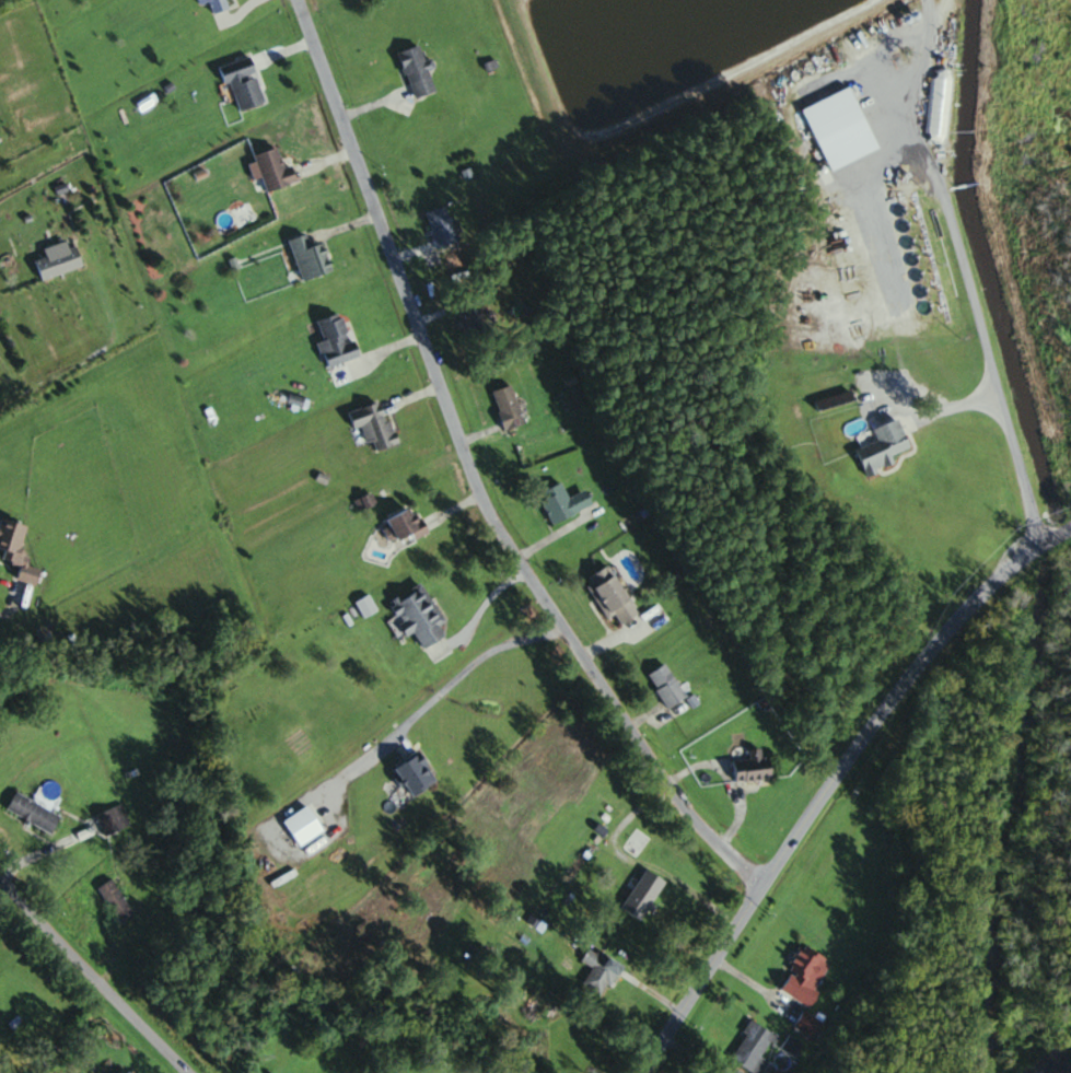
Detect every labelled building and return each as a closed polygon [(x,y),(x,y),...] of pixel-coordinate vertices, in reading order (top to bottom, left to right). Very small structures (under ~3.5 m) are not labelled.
[(228,0),(198,0),(199,5),(211,2),(214,14),(231,10),(228,0)] [(400,52),(414,98),(438,91),(428,59),(424,60),(420,46),(400,52)] [(266,104),(252,57),(219,67),(225,84),(231,82),(240,111),(266,104)] [(879,150),(854,88),(803,108),(829,171),(879,150)] [(299,182),(294,164),(285,167),(279,148),(255,155),(266,192),(299,182)] [(436,250),(457,243),(446,206),(425,213),(436,250)] [(324,242),(311,247),(307,234),(289,240),(304,281),(334,271),(324,242)] [(44,249),(46,257),(35,260),(41,280),(84,267),(78,245),(70,248),(68,241),(44,249)] [(458,309),(464,336),(482,331),(476,305),(458,309)] [(318,321),(324,342),(319,343),(327,368),(359,358),(345,312),(318,321)] [(562,382),(574,413),(588,407),(576,377),(562,382)] [(526,425),(512,385),(492,392),(505,431),(526,425)] [(397,445),(385,403),(350,413),(355,431),(365,429),(372,452),(397,445)] [(911,448),(901,419),(873,429),(878,442),(856,449),(866,477),(895,467),(891,455),(911,448)] [(595,506),(587,490),(569,498),(562,482),(538,494),(553,526),(595,506)] [(427,529),(409,506),(388,523),(406,546),(427,529)] [(7,548),(4,561),(22,564),(19,580),(38,584),(41,568),(30,566),(32,557),(24,556),(30,523),(1,517),(0,522),(0,546),(7,548)] [(640,616),(611,565),(585,579),(608,619),(615,616),(621,627),(640,616)] [(408,638),(415,634),(425,650),(446,638),(439,627),(446,623),(422,583),(388,604),(408,638)] [(377,612),(369,596),(355,603),(363,619),(377,612)] [(669,710),(688,697),(665,664),(647,677),(669,710)] [(737,785),(774,778),(771,757),(763,759),(761,748),(748,751),(750,759),(733,762),(737,785)] [(396,767),(414,796),(439,780),(420,751),(396,767)] [(7,809),(52,834),(62,816),(17,791),(7,809)] [(97,814),(105,835),(130,825),(121,804),(97,814)] [(652,840),(639,827),(622,845),(635,858),(652,840)] [(655,885),(626,865),(606,894),(636,914),(655,885)] [(120,923),(135,914),(113,878),(98,887),(120,923)] [(593,969),(585,982),(606,994),(623,966),(589,945),(579,960),(593,969)] [(779,990),(810,1006),(815,994),(813,993),(830,959),(801,945),(779,990)] [(16,1032),(26,1040),(43,1017),(33,1010),(16,1032)] [(821,1025),(805,1011),(795,1023),(811,1037),(821,1025)] [(755,1072),(761,1072),(769,1060),(765,1058),(778,1035),(753,1020),(730,1058),(755,1072)] [(801,1043),(788,1037),(782,1048),(795,1054),(801,1043)]
